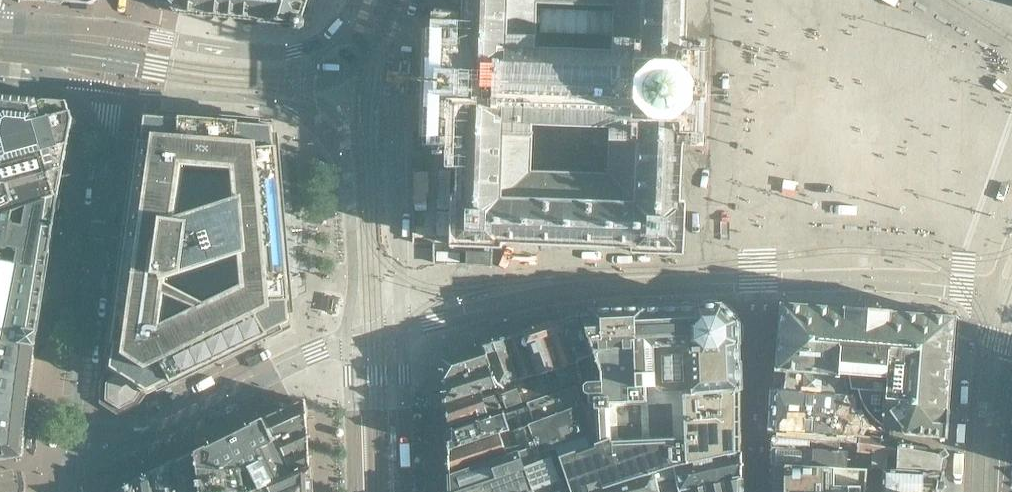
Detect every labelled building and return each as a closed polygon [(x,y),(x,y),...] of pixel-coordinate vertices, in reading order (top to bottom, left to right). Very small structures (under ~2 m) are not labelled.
[(177,7),(176,8),(176,10),(178,12),(181,13),(183,11),(183,8),(199,9),(199,12),(200,14),(244,18),(260,19),(260,21),(299,24),(300,24),(307,0),(171,0),(177,7)] [(672,257),(681,258),(682,207),(678,207),(681,143),(701,144),(704,43),(685,42),(686,0),(462,0),(461,36),(442,36),(438,142),(458,143),(457,200),(452,200),(450,250),(500,252),(501,244),(522,245),(522,246),(610,249),(610,248),(631,249),(631,256),(672,257)] [(74,119),(71,111),(69,111),(67,101),(65,101),(0,95),(0,215),(59,196),(74,119)] [(290,295),(278,151),(277,151),(276,146),(274,146),(273,126),(239,123),(239,121),(234,121),(234,120),(185,116),(185,117),(180,117),(179,119),(146,116),(142,141),(141,141),(140,145),(139,145),(129,220),(130,220),(129,229),(128,229),(113,338),(114,338),(113,343),(115,343),(112,367),(115,369),(109,376),(110,377),(106,383),(105,399),(119,408),(134,401),(139,393),(140,394),(144,388),(148,390),(171,379),(171,381),(176,379),(264,336),(263,336),(268,334),(267,332),(290,321),(288,300),(290,300),(289,295),(290,295)] [(42,300),(50,254),(50,253),(51,253),(50,252),(53,233),(59,196),(0,215),(0,460),(19,456),(20,456),(21,456),(22,455),(22,454),(23,453),(25,429),(29,391),(35,346),(37,333),(38,333),(38,332),(38,331),(42,300)] [(336,285),(324,283),(319,306),(331,308),(336,285)] [(738,360),(737,349),(738,348),(738,345),(739,344),(739,340),(738,340),(737,324),(738,324),(738,320),(735,318),(723,308),(724,307),(721,304),(717,305),(717,306),(701,306),(701,305),(698,306),(697,307),(692,307),(692,308),(694,342),(696,342),(699,393),(740,391),(741,391),(740,387),(741,387),(740,363),(739,363),(739,360),(738,360)] [(949,375),(950,366),(950,364),(951,364),(951,361),(950,361),(951,350),(952,350),(952,347),(951,347),(952,336),(953,336),(953,333),(952,333),(953,328),(954,328),(954,323),(953,323),(953,318),(948,317),(948,316),(944,316),(944,317),(938,317),(933,316),(933,315),(931,315),(931,316),(920,315),(920,314),(917,314),(917,315),(906,314),(907,313),(904,313),(904,314),(893,313),(893,312),(892,312),(892,311),(888,311),(879,311),(879,310),(856,308),(856,309),(847,308),(847,307),(843,307),(843,308),(842,308),(842,309),(832,308),(832,307),(829,307),(829,308),(818,307),(818,306),(815,306),(815,307),(805,306),(805,305),(802,305),(802,306),(791,305),(791,304),(787,304),(787,305),(781,304),(781,310),(780,310),(775,370),(844,376),(856,377),(858,389),(859,392),(859,394),(861,399),(862,401),(863,404),(865,408),(867,411),(871,415),(875,419),(877,421),(880,423),(883,425),(887,427),(892,429),(898,431),(920,436),(946,438),(947,421),(945,421),(946,414),(948,415),(948,410),(948,408),(948,398),(949,392),(950,392),(950,389),(949,389),(949,378),(950,378),(950,375),(949,375)] [(694,342),(692,308),(681,308),(681,307),(659,308),(659,309),(648,310),(648,309),(644,309),(646,344),(694,342)] [(740,453),(740,452),(740,414),(740,395),(740,391),(699,393),(696,342),(694,342),(646,344),(644,309),(644,308),(615,309),(615,310),(615,311),(597,312),(597,311),(597,310),(591,310),(591,315),(580,315),(600,379),(601,386),(590,386),(585,388),(586,396),(590,401),(591,409),(594,409),(596,445),(595,446),(554,459),(565,491),(599,491),(598,490),(631,479),(740,453)] [(600,379),(580,315),(579,315),(562,321),(583,385),(600,379)] [(583,385),(562,321),(562,320),(561,321),(561,322),(547,327),(547,325),(545,326),(557,364),(554,365),(562,391),(583,385)] [(557,364),(545,326),(545,325),(543,326),(543,327),(525,333),(525,332),(523,333),(523,334),(535,371),(532,372),(536,384),(541,398),(562,391),(554,365),(557,364)] [(535,371),(523,334),(503,341),(515,377),(512,378),(520,405),(541,398),(536,384),(527,387),(523,375),(532,372),(535,371)] [(515,377),(503,341),(484,347),(490,366),(446,381),(447,403),(480,392),(490,389),(497,387),(504,410),(520,405),(512,378),(515,377)] [(490,366),(484,347),(469,352),(448,359),(447,360),(446,360),(445,362),(444,363),(446,381),(490,366)] [(775,370),(774,389),(848,395),(844,376),(775,370)] [(504,410),(497,387),(490,389),(491,393),(481,396),(480,392),(447,403),(448,426),(449,426),(504,410)] [(848,395),(774,389),(773,431),(857,438),(868,433),(848,395)] [(550,460),(554,459),(595,446),(577,390),(526,407),(529,417),(531,424),(525,426),(532,448),(451,475),(451,491),(560,491),(550,460)] [(306,426),(306,418),(305,418),(304,408),(305,408),(305,406),(304,406),(304,400),(298,403),(298,402),(296,403),(287,408),(287,407),(285,408),(286,409),(282,411),(281,410),(280,411),(264,418),(264,419),(273,442),(306,426)] [(497,435),(493,424),(512,418),(516,429),(525,426),(531,424),(526,407),(449,430),(448,430),(449,451),(497,435)] [(246,455),(273,442),(264,419),(263,419),(263,418),(260,420),(244,427),(242,429),(226,437),(207,446),(205,447),(198,450),(195,452),(203,491),(263,491),(262,489),(246,455)] [(308,467),(307,454),(307,446),(306,426),(273,442),(246,455),(262,489),(308,467)] [(451,475),(532,448),(525,426),(516,429),(497,435),(449,451),(450,451),(451,475)] [(859,443),(870,437),(868,433),(857,438),(773,431),(772,431),(772,447),(853,452),(858,453),(859,443)] [(943,456),(941,452),(931,450),(929,449),(929,450),(897,443),(885,440),(870,437),(859,443),(858,453),(875,454),(875,463),(874,469),(878,469),(891,470),(941,472),(942,470),(941,470),(943,456)] [(852,461),(853,452),(772,447),(771,465),(834,467),(866,469),(874,469),(875,463),(852,461)] [(195,452),(175,462),(181,491),(203,491),(195,452)] [(741,477),(741,476),(740,476),(740,453),(631,479),(598,490),(599,491),(680,491),(741,477)] [(175,462),(154,473),(157,491),(181,491),(175,462)] [(834,467),(771,465),(771,491),(834,491),(834,467)] [(309,478),(309,467),(308,467),(262,489),(263,491),(310,491),(309,478)] [(941,472),(891,470),(891,489),(877,488),(878,469),(874,469),(866,469),(865,491),(938,491),(941,472)] [(154,473),(152,473),(152,474),(143,478),(136,482),(138,491),(157,491),(154,473)] [(740,479),(741,479),(741,477),(680,491),(740,491),(740,479)] [(852,486),(852,485),(851,483),(850,482),(850,481),(848,480),(846,480),(844,480),(843,481),(842,482),(841,483),(840,484),(840,485),(840,486),(840,491),(852,491),(852,486)] [(136,482),(119,490),(119,491),(138,491),(136,482)]
